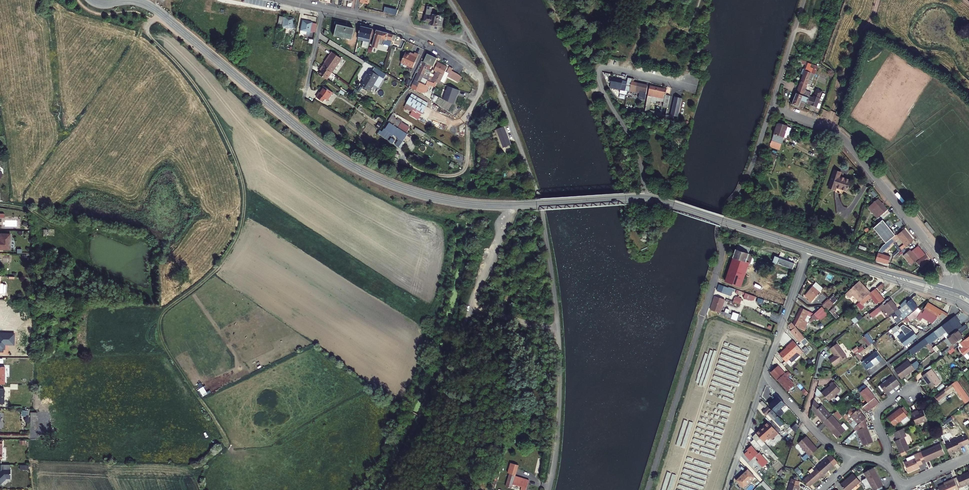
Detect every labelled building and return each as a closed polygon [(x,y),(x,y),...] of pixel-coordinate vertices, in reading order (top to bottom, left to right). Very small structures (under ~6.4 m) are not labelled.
[(433,7),(428,6),(425,21),(432,23),(431,25),(442,27),(444,17),(434,14),(433,16),(431,16),(433,7)] [(293,18),(279,16),(277,25),(280,26),(281,26),(291,28),(291,27),(294,28),(294,25),(291,24),(293,18)] [(309,33),(314,34),(316,24),(303,20),(300,32),(309,34),(309,33)] [(338,24),(335,24),(333,35),(350,39),(353,28),(338,24)] [(373,29),(361,27),(359,37),(370,39),(373,29)] [(380,38),(382,38),(384,32),(377,30),(373,42),(370,42),(367,50),(376,53),(377,48),(378,47),(380,38)] [(384,32),(382,38),(384,39),(383,44),(390,46),(393,34),(384,32)] [(341,59),(331,52),(329,56),(330,56),(323,66),(332,73),(341,59)] [(414,55),(406,52),(402,62),(413,67),(419,54),(415,52),(414,55)] [(424,62),(433,66),(437,58),(427,54),(424,62)] [(820,65),(809,61),(797,92),(803,94),(805,88),(808,82),(812,84),(820,65)] [(428,79),(430,75),(432,69),(434,66),(433,66),(424,62),(418,73),(423,75),(422,78),(428,80),(428,79)] [(444,72),(447,67),(438,62),(437,64),(435,63),(434,66),(432,69),(436,71),(434,77),(430,75),(428,79),(437,82),(442,84),(443,82),(440,81),(444,72)] [(332,73),(323,66),(320,69),(321,70),(318,74),(327,80),(332,73)] [(442,84),(444,84),(448,77),(451,70),(452,68),(450,66),(446,73),(444,72),(440,81),(443,82),(442,84)] [(374,72),(370,71),(361,86),(370,91),(380,76),(385,79),(387,75),(377,69),(374,72)] [(451,70),(448,77),(458,83),(461,77),(459,75),(451,70)] [(423,75),(418,73),(413,84),(418,86),(420,82),(424,85),(425,83),(426,83),(428,80),(422,78),(423,75)] [(623,83),(613,81),(611,91),(621,93),(623,83)] [(418,86),(413,84),(412,88),(420,92),(426,93),(429,87),(426,85),(424,85),(420,82),(418,86)] [(647,87),(638,85),(636,93),(646,95),(647,87)] [(333,93),(323,86),(316,96),(323,102),(325,99),(327,100),(333,93)] [(461,91),(450,86),(443,99),(454,105),(461,91)] [(648,105),(646,115),(649,115),(651,105),(650,105),(650,103),(652,103),(653,98),(666,100),(664,108),(668,109),(671,97),(666,96),(668,91),(651,88),(649,100),(648,105)] [(795,98),(792,104),(803,107),(803,108),(805,101),(817,105),(820,96),(814,94),(814,96),(810,95),(812,91),(805,88),(803,94),(797,92),(796,95),(794,94),(793,95),(793,96),(793,97),(795,98)] [(822,90),(817,88),(814,94),(820,96),(822,90)] [(429,102),(412,93),(407,103),(424,111),(429,102)] [(683,100),(676,98),(672,117),(679,118),(683,100)] [(424,111),(407,103),(405,107),(422,115),(424,111)] [(388,121),(390,122),(399,128),(399,127),(407,132),(409,128),(395,118),(396,117),(392,115),(388,121)] [(408,134),(399,128),(390,122),(385,129),(384,128),(382,131),(380,130),(378,133),(393,143),(395,141),(391,138),(393,135),(398,138),(397,139),(398,140),(395,145),(399,147),(408,134)] [(783,125),(779,127),(774,145),(785,149),(792,128),(783,125)] [(510,144),(504,127),(497,130),(503,147),(510,144)] [(503,147),(497,130),(494,131),(501,148),(503,147)] [(774,145),(772,150),(783,154),(785,149),(774,145)] [(844,177),(837,175),(831,192),(838,195),(839,192),(849,195),(853,185),(842,182),(844,177)] [(894,215),(883,201),(873,209),(879,217),(883,214),(885,216),(881,219),(883,223),(892,216),(894,215)] [(919,214),(925,222),(929,219),(923,211),(919,214)] [(891,234),(900,226),(892,216),(883,223),(891,234)] [(916,239),(910,231),(902,237),(908,244),(916,239)] [(2,234),(2,238),(0,239),(0,249),(11,249),(11,234),(2,234)] [(897,238),(884,248),(888,254),(894,249),(893,247),(900,241),(897,238)] [(933,264),(922,250),(915,255),(914,253),(907,259),(915,269),(923,263),(923,264),(920,266),(924,271),(933,264)] [(738,251),(727,283),(740,288),(748,264),(761,268),(763,263),(752,259),(753,258),(750,257),(750,256),(738,251)] [(893,257),(881,253),(878,262),(890,266),(893,257)] [(797,264),(782,259),(780,265),(794,270),(797,264)] [(819,281),(807,294),(811,297),(815,292),(819,296),(826,287),(819,281)] [(850,299),(853,296),(857,302),(868,293),(865,289),(863,291),(858,285),(846,294),(850,299)] [(873,290),(876,293),(882,288),(880,285),(873,290)] [(725,288),(723,295),(734,299),(737,292),(725,288)] [(873,302),(874,304),(878,301),(871,291),(868,293),(857,302),(851,307),(857,315),(861,312),(859,309),(868,303),(870,305),(873,302)] [(832,294),(822,304),(827,309),(838,299),(832,294)] [(884,309),(888,315),(899,306),(891,296),(877,306),(881,312),(884,309)] [(899,317),(901,319),(919,305),(913,298),(911,300),(909,298),(902,304),(904,306),(905,305),(909,309),(899,317)] [(714,301),(710,311),(721,314),(725,302),(719,299),(718,303),(714,301)] [(926,311),(920,308),(907,317),(909,321),(916,316),(917,319),(920,317),(922,319),(926,313),(930,315),(932,311),(938,314),(930,321),(934,323),(941,318),(944,310),(931,303),(926,311)] [(802,306),(795,320),(800,322),(807,309),(802,306)] [(956,316),(926,338),(929,341),(936,336),(940,337),(945,333),(943,331),(946,328),(949,331),(961,322),(956,316)] [(897,340),(903,348),(915,338),(911,332),(908,331),(901,337),(897,332),(903,328),(904,327),(907,329),(909,325),(902,321),(887,332),(895,342),(897,340)] [(790,333),(801,345),(805,342),(795,329),(797,328),(792,322),(790,326),(793,330),(790,333)] [(952,345),(946,350),(948,352),(951,349),(952,348),(956,345),(964,339),(961,335),(968,329),(965,324),(947,338),(952,345)] [(868,332),(862,337),(868,345),(874,341),(868,332)] [(853,349),(856,354),(864,348),(861,344),(853,349)] [(836,357),(831,361),(836,367),(849,358),(839,345),(831,350),(836,357)] [(781,356),(787,365),(798,356),(791,346),(787,349),(788,351),(781,356)] [(889,351),(887,346),(880,349),(882,354),(889,351)] [(877,352),(861,364),(867,373),(883,361),(877,352)] [(910,360),(896,371),(903,380),(917,370),(910,360)] [(779,367),(772,373),(787,392),(795,387),(779,367)] [(934,370),(924,378),(933,390),(943,383),(934,370)] [(895,376),(881,387),(885,393),(889,391),(890,393),(901,384),(895,376)] [(966,402),(968,400),(968,395),(959,380),(936,397),(938,401),(956,388),(966,402)] [(821,395),(828,403),(840,392),(831,382),(827,386),(829,388),(821,395)] [(878,406),(865,389),(858,394),(868,407),(863,410),(867,415),(878,406)] [(951,411),(954,414),(966,405),(964,402),(951,411)] [(767,414),(769,413),(781,427),(787,422),(774,407),(773,408),(771,405),(765,411),(767,414)] [(814,405),(812,414),(822,426),(830,419),(820,408),(818,410),(814,405)] [(904,408),(909,415),(912,412),(907,406),(904,408)] [(903,420),(905,423),(911,418),(909,415),(904,408),(903,407),(890,416),(896,424),(903,420)] [(913,414),(918,426),(929,421),(925,411),(918,414),(917,412),(913,414)] [(857,412),(850,418),(858,427),(865,420),(857,412)] [(763,418),(755,425),(764,436),(773,427),(767,421),(766,422),(763,418)] [(822,426),(836,441),(845,433),(831,418),(830,419),(822,426)] [(858,431),(865,447),(874,443),(868,427),(858,431)] [(899,440),(895,441),(900,454),(907,451),(911,449),(906,437),(909,436),(906,429),(896,432),(899,440)] [(763,448),(767,451),(770,448),(757,433),(754,435),(757,439),(753,442),(760,450),(763,448)] [(951,456),(961,452),(960,449),(968,445),(968,441),(967,436),(957,441),(956,439),(954,438),(944,442),(951,456)] [(798,444),(810,457),(818,450),(806,437),(798,444)] [(759,454),(752,446),(747,451),(749,453),(745,456),(751,463),(756,459),(759,462),(758,463),(763,470),(769,464),(760,453),(759,454)] [(942,447),(924,455),(926,460),(929,465),(946,458),(942,447)] [(923,461),(926,460),(924,455),(923,453),(916,456),(918,460),(907,465),(911,474),(922,469),(920,467),(925,465),(923,461)] [(837,464),(831,455),(816,467),(823,475),(823,476),(837,464)] [(0,471),(0,483),(6,478),(10,478),(10,465),(0,464),(0,471)] [(816,467),(801,480),(806,486),(817,477),(818,478),(823,475),(816,467)] [(749,471),(737,481),(745,489),(757,479),(749,471)] [(864,479),(878,489),(882,489),(887,483),(870,471),(864,479)] [(515,477),(515,476),(510,474),(506,488),(512,489),(513,485),(522,488),(522,489),(527,489),(530,482),(515,477)] [(954,481),(958,489),(963,489),(968,487),(968,475),(954,481)] [(842,489),(843,489),(856,489),(862,485),(855,477),(842,489)] [(939,489),(958,489),(954,481),(949,483),(950,485),(939,489)] [(758,484),(756,482),(748,489),(753,489),(758,484)]
